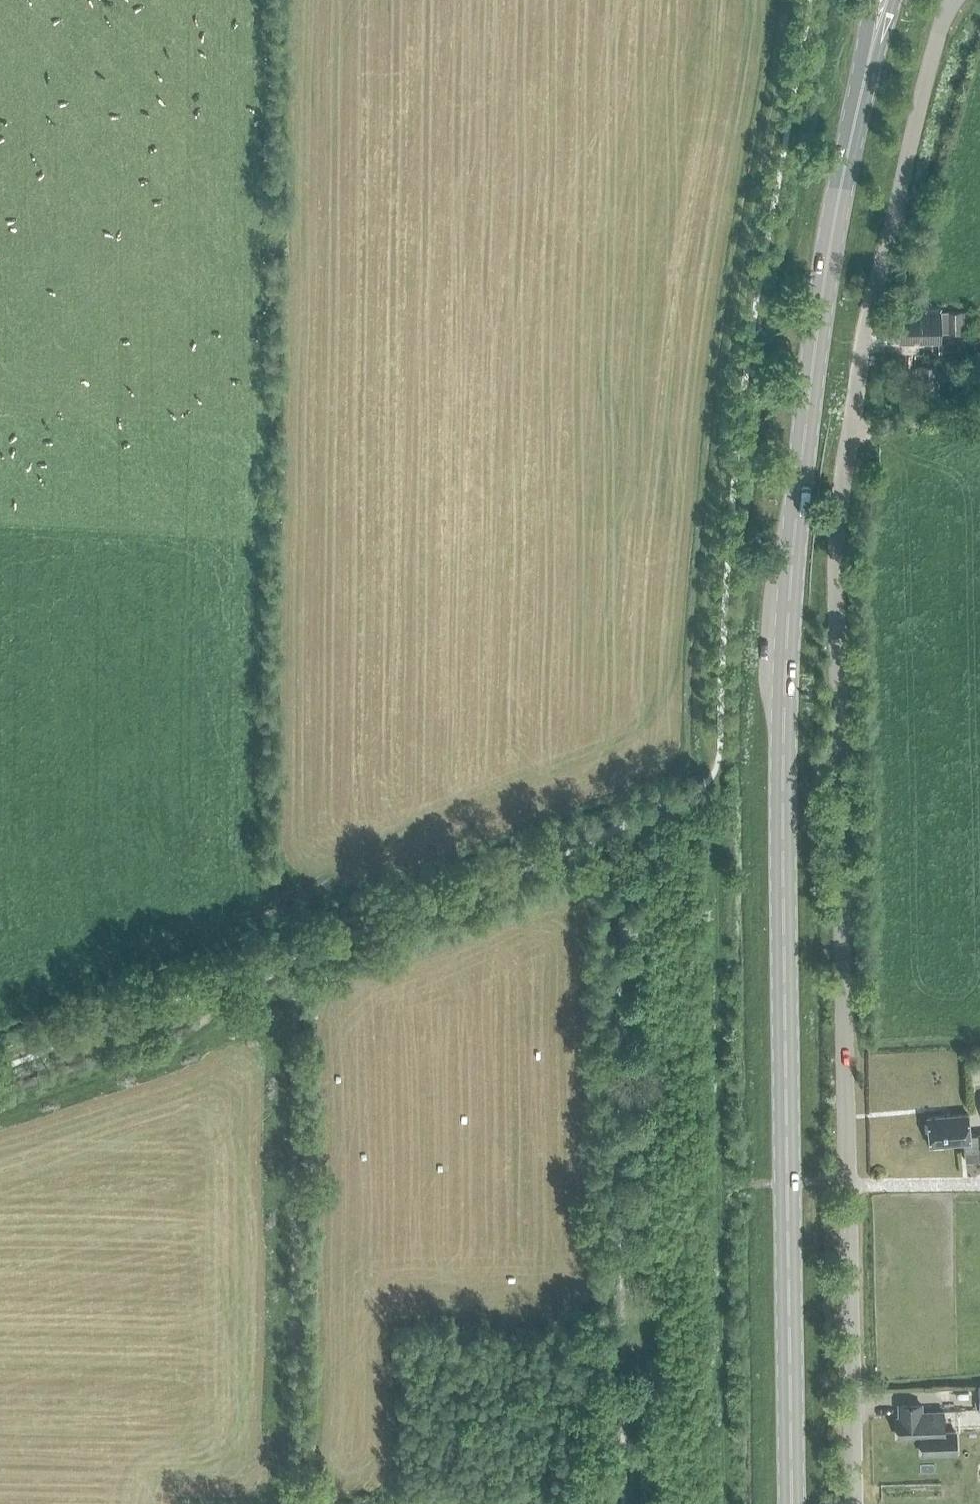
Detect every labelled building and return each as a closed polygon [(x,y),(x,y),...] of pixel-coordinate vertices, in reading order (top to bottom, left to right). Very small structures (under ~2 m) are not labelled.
[(900,332),(923,332),(924,337),(940,336),(940,333),(960,333),(960,312),(948,312),(940,312),(940,310),(923,310),(923,311),(899,312),(900,332)] [(938,343),(939,356),(959,355),(958,341),(938,343)] [(930,1146),(964,1143),(965,1153),(979,1151),(979,1160),(979,1134),(969,1135),(967,1113),(927,1117),(930,1146)] [(898,1436),(921,1436),(922,1453),(955,1452),(954,1431),(942,1431),(942,1410),(921,1410),(921,1404),(898,1404),(898,1436)]
